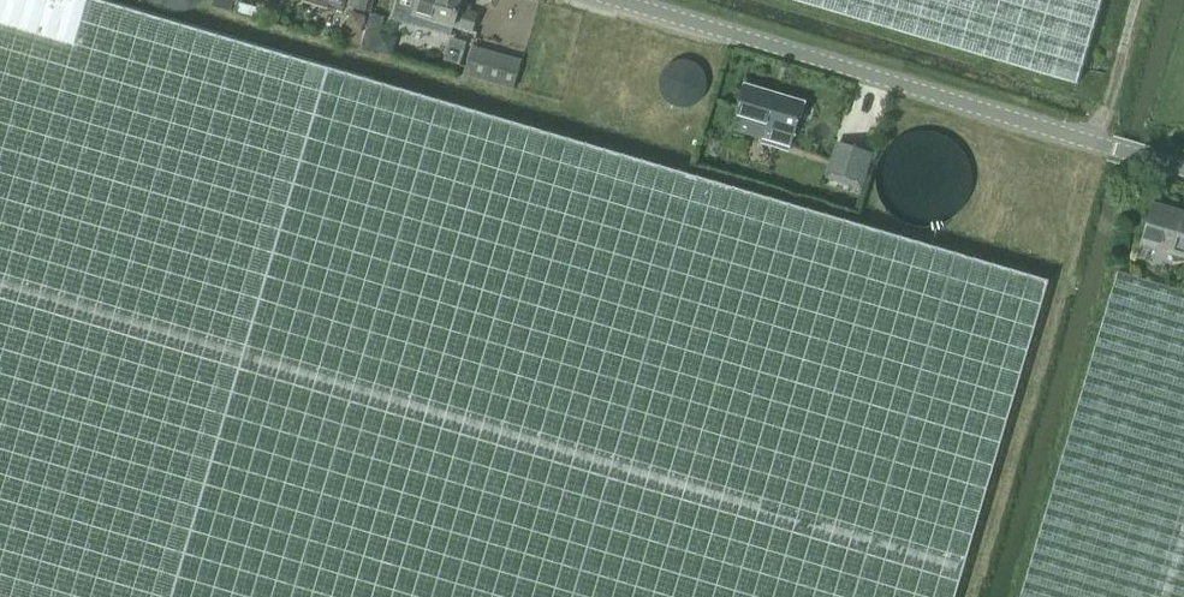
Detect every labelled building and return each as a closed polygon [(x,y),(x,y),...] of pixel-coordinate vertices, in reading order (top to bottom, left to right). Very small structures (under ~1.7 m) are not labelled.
[(1052,283),(691,175),(455,106),(353,75),(329,68),(97,0),(0,0),(0,596),(960,596),(1052,283)] [(213,6),(231,11),(234,0),(214,0),(213,6)] [(365,11),(369,0),(351,0),(349,6),(365,11)] [(477,14),(459,8),(461,0),(416,0),(412,14),(453,26),(453,23),(472,29),(477,14)] [(1076,84),(1101,0),(792,0),(1076,84)] [(746,85),(737,117),(735,117),(726,145),(741,150),(747,131),(780,141),(783,131),(797,135),(806,102),(746,85)] [(862,189),(874,153),(836,141),(825,177),(862,189)] [(1153,202),(1140,244),(1183,258),(1183,212),(1153,202)] [(1118,271),(1020,596),(1183,596),(1183,292),(1118,271)]
